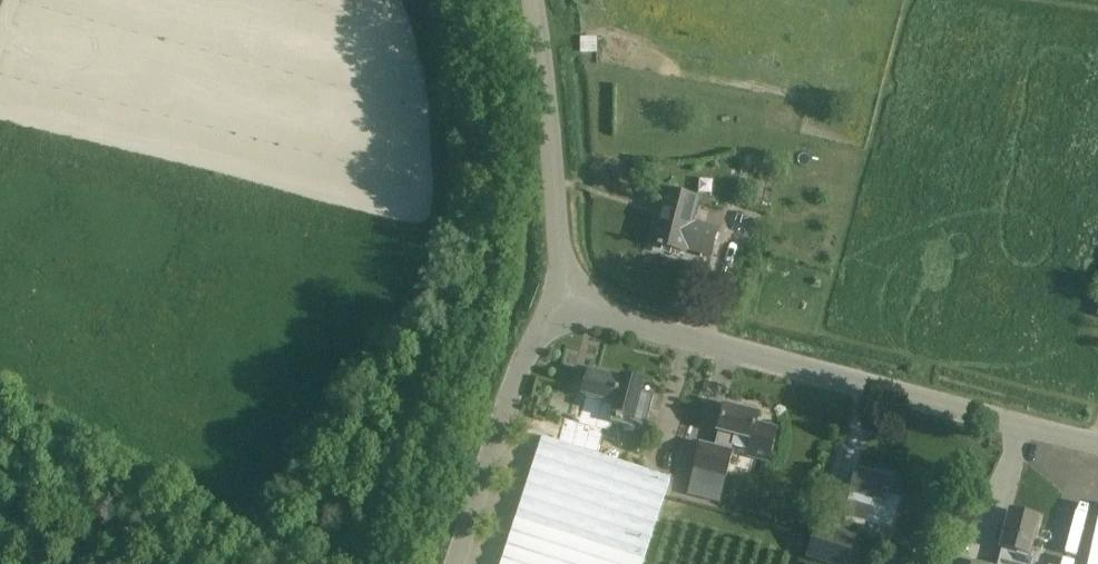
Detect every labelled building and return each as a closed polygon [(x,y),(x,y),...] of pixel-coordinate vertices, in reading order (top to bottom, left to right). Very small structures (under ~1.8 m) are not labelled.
[(687,250),(710,256),(717,232),(692,225),(698,202),(667,193),(659,222),(656,221),(650,244),(686,253),(687,250)] [(671,478),(592,452),(599,426),(597,426),(604,400),(616,403),(611,421),(646,430),(654,396),(641,392),(644,382),(622,376),(622,381),(619,380),(620,376),(610,374),(609,377),(587,372),(581,396),(584,397),(579,420),(564,417),(558,442),(542,436),(500,563),(642,563),(671,478)] [(687,495),(720,503),(733,446),(749,450),(748,456),(768,461),(776,429),(756,425),(758,415),(725,407),(719,432),(718,432),(715,446),(699,442),(687,495)] [(879,472),(877,476),(857,471),(851,495),(855,496),(849,519),(890,531),(898,500),(886,497),(891,480),(889,479),(890,475),(879,472)] [(1036,514),(1027,512),(1026,516),(1011,513),(1002,548),(998,563),(1034,563),(1036,556),(1029,554),(1038,520),(1035,519),(1036,514)] [(815,523),(804,558),(823,563),(848,563),(856,536),(815,523)]
